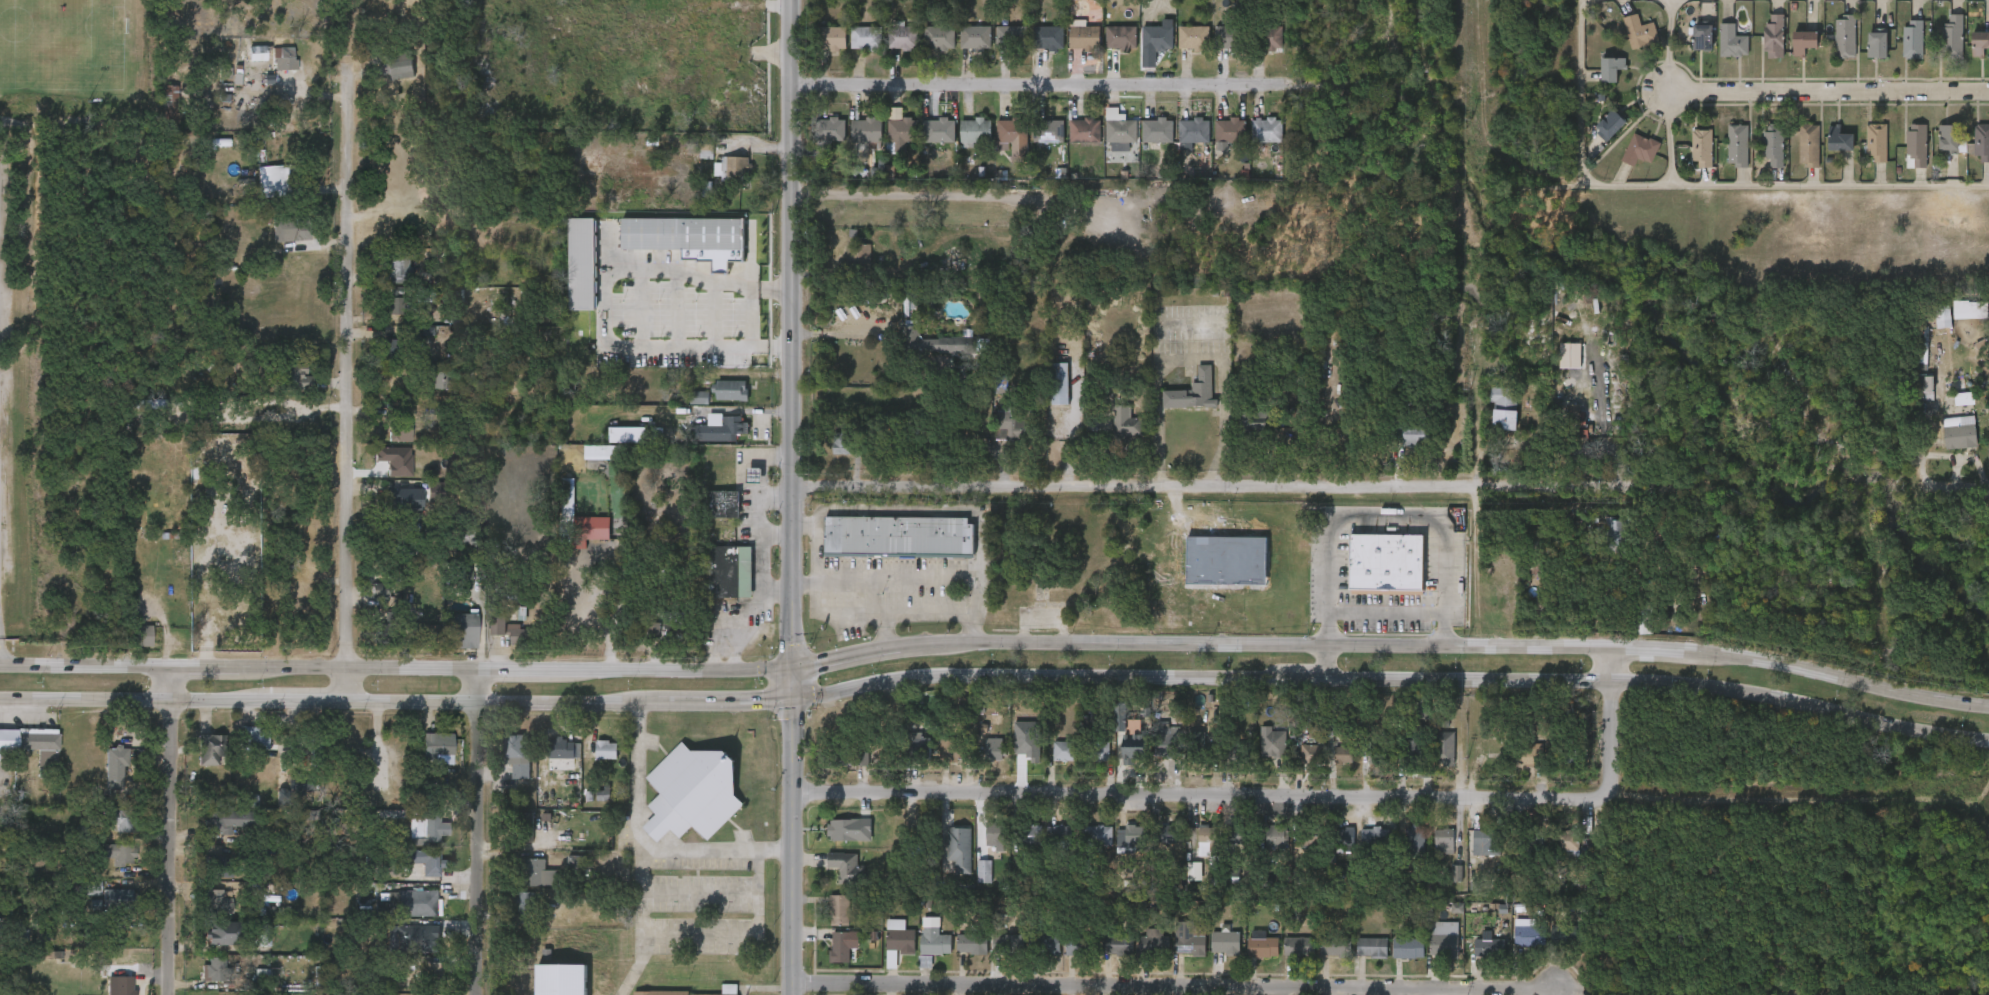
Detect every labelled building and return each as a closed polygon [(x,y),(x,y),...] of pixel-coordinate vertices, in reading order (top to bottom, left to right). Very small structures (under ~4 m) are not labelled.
[(1640,25),(1653,21),(1658,42),(1631,49),(1622,17),(1637,13),(1640,25)] [(1961,13),(1961,58),(1943,58),(1943,23),(1948,23),(1948,13),(1961,13)] [(1765,57),(1765,14),(1782,14),(1782,57),(1765,57)] [(1854,57),(1835,57),(1835,15),(1854,15),(1854,57)] [(1903,58),(1903,20),(1922,20),(1922,58),(1903,58)] [(1719,56),(1719,23),(1735,23),(1735,35),(1750,35),(1750,56),(1719,56)] [(1711,24),(1711,49),(1692,49),(1692,24),(1711,24)] [(1256,25),(1284,25),(1284,48),(1256,48),(1256,25)] [(848,26),(848,48),(818,48),(818,26),(848,26)] [(853,48),(853,26),(883,26),(883,48),(853,48)] [(919,26),(919,49),(889,49),(889,26),(919,26)] [(957,26),(957,48),(927,48),(927,26),(957,26)] [(963,48),(963,26),(993,26),(993,48),(963,48)] [(999,26),(1029,26),(1029,47),(999,47),(999,26)] [(1065,26),(1065,48),(1035,48),(1035,26),(1065,26)] [(1071,49),(1071,26),(1101,26),(1101,49),(1071,49)] [(1108,48),(1108,26),(1138,26),(1138,48),(1108,48)] [(1144,26),(1174,26),(1174,48),(1144,48),(1144,26)] [(1180,48),(1180,26),(1210,26),(1210,48),(1180,48)] [(1218,26),(1246,26),(1246,47),(1218,47),(1218,26)] [(1816,46),(1804,46),(1804,56),(1791,56),(1791,30),(1816,30),(1816,46)] [(1970,30),(1988,30),(1988,48),(1983,48),(1983,56),(1970,56),(1970,30)] [(1885,32),(1885,56),(1867,56),(1867,32),(1885,32)] [(293,48),(273,48),(274,71),(297,70),(297,60),(294,60),(293,48)] [(1615,68),(1615,81),(1600,81),(1600,56),(1625,56),(1625,68),(1615,68)] [(378,79),(377,61),(396,60),(397,63),(405,62),(406,77),(378,79)] [(178,86),(162,86),(161,124),(178,124),(178,86)] [(901,108),(890,109),(891,120),(903,119),(901,108)] [(1605,139),(1592,126),(1611,108),(1624,120),(1605,139)] [(847,140),(820,140),(820,117),(846,116),(847,140)] [(853,141),(853,117),(884,117),(884,141),(853,141)] [(919,117),(919,141),(890,141),(890,117),(919,117)] [(956,141),(927,141),(927,118),(956,118),(956,141)] [(993,141),(963,141),(963,118),(993,118),(993,141)] [(1072,141),(1072,118),(1103,118),(1103,141),(1072,141)] [(1174,141),(1144,141),(1144,118),(1174,118),(1174,141)] [(1248,141),(1217,141),(1217,118),(1248,118),(1248,141)] [(1254,141),(1254,118),(1284,118),(1284,141),(1254,141)] [(999,119),(1029,119),(1029,143),(999,143),(999,119)] [(1066,119),(1066,141),(1038,141),(1038,119),(1066,119)] [(1211,119),(1211,141),(1181,141),(1181,119),(1211,119)] [(1113,120),(1139,120),(1139,141),(1113,141),(1113,120)] [(1886,161),(1867,161),(1867,123),(1886,123),(1886,161)] [(1747,124),(1747,166),(1727,166),(1727,124),(1747,124)] [(1782,124),(1782,167),(1765,167),(1765,124),(1782,124)] [(1818,166),(1799,166),(1799,124),(1818,124),(1818,166)] [(1907,167),(1907,124),(1925,124),(1925,167),(1907,167)] [(1958,153),(1938,153),(1938,124),(1958,124),(1958,153)] [(1974,124),(1988,124),(1988,160),(1974,160),(1974,124)] [(1711,166),(1692,166),(1692,128),(1711,128),(1711,166)] [(1660,143),(1650,162),(1638,156),(1633,165),(1620,159),(1634,130),(1660,143)] [(1851,149),(1826,149),(1826,132),(1851,132),(1851,149)] [(700,155),(700,159),(713,159),(714,142),(688,141),(688,154),(700,155)] [(747,157),(747,180),(719,180),(719,157),(747,157)] [(297,198),(256,199),(256,167),(296,166),(297,198)] [(271,219),(308,219),(308,241),(271,241),(271,219)] [(568,311),(568,219),(595,219),(595,311),(568,311)] [(744,251),(622,251),(622,219),(744,219),(744,251)] [(848,270),(871,269),(871,247),(848,247),(848,270)] [(965,267),(938,276),(931,257),(959,247),(965,267)] [(406,284),(385,284),(385,258),(406,258),(406,284)] [(403,315),(381,316),(381,299),(403,298),(403,315)] [(1988,319),(1987,300),(1954,300),(1954,319),(1988,319)] [(1936,329),(1951,328),(1950,305),(1935,306),(1936,329)] [(901,326),(919,327),(918,377),(901,376),(901,326)] [(421,335),(432,335),(432,327),(421,327),(421,335)] [(988,338),(913,338),(913,356),(981,356),(981,350),(988,350),(988,338)] [(385,340),(403,340),(403,363),(385,363),(385,340)] [(1581,344),(1560,344),(1560,369),(1581,369),(1581,344)] [(1048,363),(1067,363),(1067,405),(1048,405),(1048,363)] [(1162,408),(1162,391),(1191,391),(1191,383),(1197,383),(1196,365),(1212,365),(1213,407),(1162,408)] [(282,389),(282,366),(307,366),(307,389),(282,389)] [(429,391),(429,373),(447,373),(447,391),(429,391)] [(1934,400),(1934,376),(1919,377),(1920,400),(1934,400)] [(746,382),(746,401),(713,401),(713,382),(746,382)] [(1515,430),(1490,430),(1490,388),(1516,389),(1515,430)] [(1955,406),(1974,405),(1974,393),(1955,394),(1955,406)] [(706,405),(688,405),(688,395),(706,395),(706,405)] [(1035,410),(1035,440),(995,440),(995,410),(1035,410)] [(1240,440),(1240,411),(1265,411),(1265,440),(1240,440)] [(1142,435),(1100,436),(1100,415),(1126,415),(1126,417),(1141,417),(1142,435)] [(740,443),(698,442),(699,426),(720,426),(720,417),(741,417),(740,443)] [(1977,449),(1975,417),(1943,418),(1945,451),(1977,449)] [(387,443),(387,422),(409,422),(409,443),(387,443)] [(1429,423),(1429,446),(1399,446),(1399,432),(1392,432),(1392,423),(1429,423)] [(646,443),(646,428),(610,428),(610,443),(646,443)] [(851,433),(851,454),(831,454),(831,433),(851,433)] [(585,461),(623,460),(623,446),(585,446),(585,461)] [(387,477),(411,478),(411,448),(375,447),(374,462),(387,463),(387,477)] [(392,512),(392,482),(410,482),(410,512),(392,512)] [(560,491),(549,491),(549,528),(560,528),(560,491)] [(427,495),(413,496),(413,512),(427,512),(427,495)] [(399,502),(379,503),(380,524),(399,524),(399,502)] [(725,504),(695,504),(696,531),(725,530),(725,504)] [(822,557),(823,518),(967,519),(967,524),(974,524),(974,557),(822,557)] [(597,552),(596,530),(575,530),(576,553),(597,552)] [(1609,532),(1592,531),(1591,558),(1609,558),(1609,532)] [(1422,536),(1422,592),(1348,589),(1349,535),(1422,536)] [(206,549),(193,549),(193,539),(206,539),(206,549)] [(414,539),(414,557),(387,557),(387,539),(414,539)] [(751,598),(708,598),(708,547),(751,547),(751,598)] [(358,610),(376,610),(376,597),(358,596),(358,610)] [(475,650),(448,650),(448,615),(475,615),(475,650)] [(509,636),(491,636),(491,616),(506,616),(506,626),(521,626),(521,644),(509,644),(509,636)] [(150,627),(150,647),(123,647),(123,627),(150,627)] [(462,662),(462,627),(437,627),(437,662),(462,662)] [(498,649),(498,656),(516,657),(516,642),(507,642),(508,637),(493,637),(493,629),(478,629),(478,648),(498,649)] [(671,651),(670,635),(636,636),(636,652),(671,651)] [(139,639),(119,638),(119,659),(139,660),(139,639)] [(1404,714),(1404,732),(1414,732),(1414,714),(1404,714)] [(1261,725),(1286,725),(1286,756),(1261,756),(1261,725)] [(240,747),(240,726),(268,726),(268,747),(240,747)] [(17,751),(0,751),(0,729),(17,729),(17,751)] [(36,750),(20,750),(20,729),(56,729),(56,774),(36,774),(36,750)] [(1453,731),(1453,764),(1434,764),(1434,731),(1453,731)] [(1132,769),(1132,748),(1124,747),(1124,733),(1111,732),(1110,778),(1124,778),(1124,769),(1132,769)] [(199,764),(199,733),(225,733),(225,764),(199,764)] [(1154,733),(1179,733),(1179,755),(1154,755),(1154,733)] [(422,753),(422,734),(453,734),(453,753),(422,753)] [(499,763),(498,735),(526,734),(527,776),(514,777),(513,763),(499,763)] [(934,757),(902,758),(902,760),(891,760),(890,736),(933,734),(934,757)] [(984,759),(984,737),(1005,737),(1005,759),(984,759)] [(1146,737),(1146,759),(1119,759),(1119,737),(1146,737)] [(546,757),(546,738),(579,738),(579,757),(546,757)] [(972,758),(948,758),(948,738),(972,738),(972,758)] [(1401,768),(1401,738),(1420,738),(1420,768),(1401,768)] [(618,739),(618,759),(595,759),(595,739),(618,739)] [(850,751),(869,751),(869,764),(831,764),(831,739),(850,739),(850,751)] [(1367,768),(1367,739),(1385,739),(1385,768),(1367,768)] [(228,762),(254,763),(255,741),(228,740),(228,762)] [(1053,759),(1053,740),(1076,740),(1076,759),(1053,759)] [(1109,740),(1109,760),(1085,760),(1085,740),(1109,740)] [(1272,744),(1258,744),(1258,740),(1246,740),(1247,771),(1272,770),(1272,744)] [(128,766),(124,766),(124,786),(106,786),(106,741),(128,741),(128,766)] [(1189,741),(1211,741),(1211,762),(1189,762),(1189,741)] [(25,782),(41,782),(41,762),(45,762),(45,742),(0,742),(0,763),(25,764),(25,782)] [(646,780),(683,743),(694,751),(734,750),(741,760),(736,794),(745,806),(708,842),(695,825),(681,841),(673,832),(660,845),(646,828),(657,816),(646,807),(660,793),(646,780)] [(1141,769),(1160,769),(1160,743),(1141,743),(1141,769)] [(1322,743),(1322,764),(1300,764),(1300,743),(1322,743)] [(1190,745),(1178,745),(1179,764),(1191,763),(1190,745)] [(1352,746),(1351,763),(1334,763),(1334,745),(1352,746)] [(1440,745),(1423,745),(1422,779),(1440,779),(1440,745)] [(409,768),(439,769),(440,747),(409,746),(409,768)] [(206,779),(206,748),(185,748),(184,778),(206,779)] [(515,792),(515,748),(491,748),(491,777),(499,777),(498,792),(515,792)] [(1392,770),(1407,770),(1407,748),(1392,749),(1392,770)] [(989,773),(989,752),(972,751),(971,773),(989,773)] [(949,773),(948,752),(926,752),(927,774),(949,773)] [(567,753),(536,753),(536,771),(567,772),(567,753)] [(1039,774),(1061,774),(1061,755),(1040,754),(1039,774)] [(1078,754),(1077,773),(1095,774),(1096,755),(1078,754)] [(604,772),(604,755),(583,755),(583,772),(604,772)] [(1225,772),(1224,756),(1212,757),(1213,773),(1225,772)] [(1287,776),(1307,777),(1308,758),(1287,758),(1287,776)] [(1321,777),(1338,778),(1339,760),(1321,759),(1321,777)] [(115,760),(93,760),(92,803),(109,803),(110,779),(114,779),(115,760)] [(855,779),(855,766),(823,766),(824,779),(855,779)] [(1518,778),(1518,766),(1504,766),(1503,777),(1518,778)] [(289,790),(289,774),(313,774),(313,790),(289,790)] [(584,814),(597,813),(596,798),(583,799),(584,814)] [(231,833),(205,832),(206,808),(258,810),(258,827),(231,826),(231,833)] [(102,809),(135,809),(135,831),(102,831),(102,809)] [(416,811),(442,811),(442,840),(416,840),(416,811)] [(866,819),(866,839),(827,839),(827,819),(866,819)] [(934,866),(915,866),(914,821),(933,821),(934,866)] [(104,846),(119,845),(119,823),(95,824),(95,837),(103,837),(104,846)] [(240,841),(239,823),(193,825),(194,847),(224,846),(224,841),(240,841)] [(290,824),(290,836),(305,836),(305,823),(290,824)] [(1001,823),(1001,846),(986,846),(986,823),(1001,823)] [(1042,844),(1019,844),(1019,824),(1042,824),(1042,844)] [(1165,843),(1165,852),(1157,852),(1157,824),(1176,824),(1176,843),(1165,843)] [(1074,825),(1074,846),(1055,846),(1055,825),(1074,825)] [(1089,844),(1089,825),(1112,825),(1112,844),(1089,844)] [(1145,825),(1145,848),(1127,848),(1127,825),(1145,825)] [(1244,840),(1232,840),(1233,825),(1244,826),(1244,840)] [(1260,825),(1286,825),(1286,848),(1260,848),(1260,825)] [(1301,846),(1301,825),(1321,825),(1321,846),(1301,846)] [(1354,825),(1354,846),(1335,846),(1335,825),(1354,825)] [(426,850),(427,827),(408,826),(407,849),(426,850)] [(1197,854),(1197,840),(1188,840),(1188,826),(1218,826),(1218,855),(1197,854)] [(1424,852),(1408,851),(1409,826),(1425,826),(1424,852)] [(946,860),(946,827),(970,827),(970,872),(955,872),(955,860),(946,860)] [(1361,845),(1361,827),(1390,827),(1390,845),(1361,845)] [(1434,850),(1434,828),(1453,828),(1453,850),(1434,850)] [(1472,829),(1500,829),(1500,854),(1472,854),(1472,829)] [(1515,829),(1542,829),(1542,853),(1515,853),(1515,829)] [(1577,830),(1577,850),(1555,850),(1555,830),(1577,830)] [(858,847),(858,832),(814,832),(815,854),(841,853),(841,847),(858,847)] [(972,839),(972,859),(981,859),(982,864),(993,864),(992,838),(972,839)] [(1028,839),(1009,838),(1009,857),(1027,857),(1028,839)] [(1057,838),(1034,839),(1035,858),(1058,857),(1057,838)] [(1099,839),(1074,838),(1074,858),(1098,859),(1099,839)] [(1111,863),(1130,863),(1131,839),(1112,838),(1111,863)] [(1273,838),(1251,838),(1252,862),(1274,862),(1273,838)] [(1184,869),(1200,869),(1201,840),(1185,839),(1184,869)] [(1391,839),(1392,866),(1411,866),(1410,839),(1391,839)] [(1146,856),(1162,856),(1161,840),(1145,840),(1146,856)] [(933,873),(942,873),(941,887),(957,887),(958,841),(934,841),(933,873)] [(1216,858),(1231,858),(1231,841),(1215,841),(1216,858)] [(1340,841),(1323,841),(1323,861),(1340,861),(1340,841)] [(1347,841),(1347,859),(1373,859),(1373,841),(1347,841)] [(1421,843),(1420,867),(1439,867),(1439,843),(1421,843)] [(1482,869),(1483,844),(1459,843),(1458,868),(1482,869)] [(112,857),(103,857),(103,844),(134,844),(134,865),(112,865),(112,857)] [(1565,844),(1542,844),(1542,863),(1564,864),(1565,844)] [(439,848),(440,875),(423,876),(422,862),(403,862),(403,849),(439,848)] [(1288,860),(1300,861),(1301,849),(1289,848),(1288,860)] [(863,882),(838,882),(838,866),(827,866),(827,852),(863,852),(863,882)] [(100,877),(121,878),(121,857),(90,857),(90,871),(100,871),(100,877)] [(523,858),(546,858),(546,868),(559,868),(559,884),(523,884),(523,858)] [(976,882),(976,858),(991,858),(991,882),(976,882)] [(409,889),(426,890),(427,864),(390,863),(390,876),(409,876),(409,889)] [(814,880),(825,881),(825,896),(851,897),(851,879),(843,879),(844,866),(814,866),(814,880)] [(554,884),(568,884),(569,869),(555,868),(554,884)] [(218,891),(219,870),(196,869),(196,890),(218,891)] [(532,872),(511,872),(510,899),(543,899),(543,883),(531,883),(532,872)] [(964,896),(978,896),(978,873),(963,873),(964,896)] [(1187,876),(1173,875),(1173,893),(1187,894),(1187,876)] [(1448,879),(1437,879),(1437,894),(1448,895),(1448,879)] [(222,897),(233,897),(233,913),(205,913),(205,888),(222,888),(222,897)] [(107,889),(134,889),(134,908),(107,908),(107,889)] [(399,915),(399,889),(436,889),(436,915),(399,915)] [(534,914),(516,914),(516,891),(534,891),(534,914)] [(828,925),(828,894),(848,894),(848,925),(828,925)] [(115,902),(90,902),(89,918),(114,919),(115,902)] [(210,903),(192,902),(192,925),(219,926),(219,911),(209,911),(210,903)] [(384,929),(423,929),(423,904),(374,904),(374,913),(362,914),(362,923),(384,922),(384,929)] [(519,935),(518,905),(505,905),(505,935),(519,935)] [(816,937),(835,938),(836,908),(817,908),(816,937)] [(913,929),(913,950),(886,950),(886,918),(904,918),(904,929),(913,929)] [(1458,956),(1429,956),(1429,920),(1458,920),(1458,956)] [(243,944),(208,944),(208,923),(243,923),(243,944)] [(1553,924),(1580,924),(1580,943),(1553,943),(1553,924)] [(1544,925),(1544,944),(1513,944),(1513,925),(1544,925)] [(1204,954),(1171,953),(1171,955),(1140,954),(1141,927),(1168,928),(1168,934),(1205,935),(1204,954)] [(937,948),(926,948),(925,930),(907,931),(908,967),(937,967),(937,948)] [(1239,952),(1211,952),(1211,930),(1239,930),(1239,952)] [(856,931),(856,961),(830,961),(830,931),(856,931)] [(873,982),(884,982),(884,968),(901,968),(901,943),(891,943),(891,932),(873,933),(873,982)] [(950,953),(919,953),(919,932),(950,932),(950,953)] [(1022,954),(992,954),(992,932),(1022,932),(1022,954)] [(1123,954),(1102,950),(1105,932),(1126,936),(1123,954)] [(986,952),(956,952),(956,933),(986,933),(986,952)] [(1065,935),(1094,934),(1095,953),(1066,955),(1065,935)] [(193,958),(224,958),(223,935),(192,935),(193,958)] [(1416,970),(1444,971),(1444,935),(1416,935),(1416,970)] [(1247,955),(1247,936),(1277,936),(1277,955),(1247,955)] [(1314,936),(1314,955),(1283,955),(1283,936),(1314,936)] [(1350,955),(1320,956),(1320,936),(1350,936),(1350,955)] [(1387,937),(1387,955),(1357,955),(1357,937),(1387,937)] [(1423,957),(1393,957),(1393,937),(1423,937),(1423,957)] [(427,938),(382,939),(383,965),(427,964),(427,938)] [(1474,955),(1474,938),(1504,938),(1504,955),(1474,955)] [(1500,959),(1530,960),(1531,941),(1501,939),(1500,959)] [(1563,956),(1562,939),(1536,940),(1537,957),(1563,956)] [(1058,955),(1033,955),(1033,940),(1058,940),(1058,955)] [(1010,948),(999,947),(999,942),(980,942),(979,964),(1010,965),(1010,948)] [(1156,949),(1149,949),(1149,942),(1132,942),(1132,950),(1125,949),(1125,964),(1155,966),(1156,949)] [(1197,965),(1212,965),(1212,968),(1225,969),(1226,945),(1198,944),(1197,965)] [(1468,952),(1460,952),(1461,969),(1491,968),(1491,953),(1480,954),(1479,944),(1468,944),(1468,952)] [(844,961),(844,946),(818,945),(817,976),(834,976),(834,961),(844,961)] [(1046,968),(1047,946),(1027,945),(1026,968),(1046,968)] [(974,966),(973,948),(943,948),(944,967),(974,966)] [(1118,968),(1119,950),(1089,949),(1089,967),(1118,968)] [(1053,969),(1074,968),(1073,950),(1052,951),(1053,969)] [(1233,970),(1264,970),(1264,951),(1234,950),(1233,970)] [(1270,968),(1301,969),(1301,951),(1271,950),(1270,968)] [(1343,970),(1373,970),(1373,951),(1343,951),(1343,970)] [(1380,952),(1379,971),(1410,971),(1410,952),(1380,952)] [(1307,968),(1336,969),(1337,953),(1307,953),(1307,968)] [(208,980),(208,956),(230,956),(230,980),(208,980)] [(444,988),(425,988),(425,960),(444,960),(444,988)] [(537,962),(529,962),(529,972),(536,972),(537,962)] [(314,965),(324,965),(324,987),(314,987),(314,965)] [(211,970),(193,970),(193,992),(211,993),(211,970)] [(132,975),(132,994),(114,994),(114,975),(132,975)] [(430,976),(415,976),(415,990),(430,990),(430,976)] [(737,985),(737,994),(633,994),(633,991),(722,991),(722,985),(737,985)]
